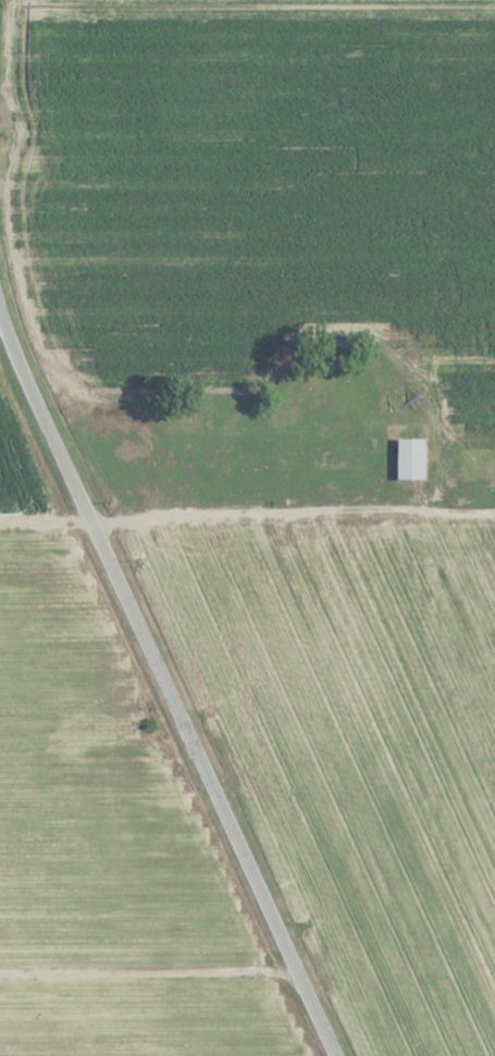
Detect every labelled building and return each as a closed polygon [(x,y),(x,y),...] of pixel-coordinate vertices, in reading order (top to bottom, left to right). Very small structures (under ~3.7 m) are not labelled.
[(424,439),(397,439),(397,480),(424,480),(424,439)]
